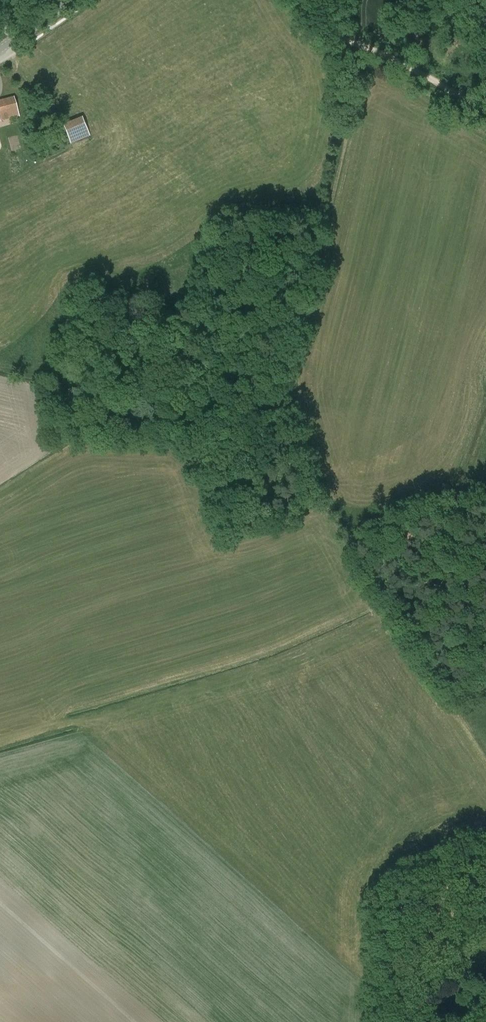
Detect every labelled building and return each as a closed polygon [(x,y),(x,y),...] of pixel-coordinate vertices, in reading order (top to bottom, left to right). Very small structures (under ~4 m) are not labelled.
[(20,117),(14,96),(0,100),(0,122),(20,117)] [(89,136),(82,116),(63,124),(70,143),(89,136)]
